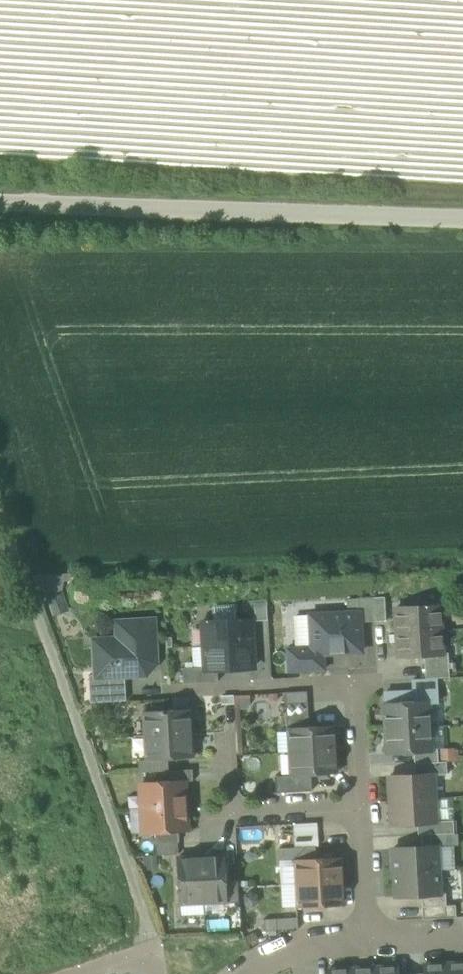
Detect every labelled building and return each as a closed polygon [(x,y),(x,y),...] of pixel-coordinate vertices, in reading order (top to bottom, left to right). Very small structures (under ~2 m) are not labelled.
[(61,592),(45,598),(52,617),(68,611),(61,592)] [(360,622),(374,621),(372,597),(357,598),(358,612),(359,612),(360,622)] [(384,597),(372,597),(374,621),(386,620),(384,597)] [(269,620),(268,602),(254,603),(255,620),(269,620)] [(212,605),(212,621),(236,620),(236,604),(212,605)] [(395,608),(396,632),(441,629),(440,606),(395,608)] [(313,647),(313,654),(323,653),(361,651),(360,622),(359,612),(358,612),(311,615),(313,647)] [(295,615),(297,648),(313,647),(311,615),(295,615)] [(203,628),(204,646),(252,643),(251,619),(236,620),(212,621),(203,622),(203,628)] [(97,675),(97,676),(125,674),(146,673),(145,668),(150,663),(155,663),(153,621),(117,623),(118,640),(108,651),(96,651),(97,675)] [(191,628),(192,646),(204,646),(203,628),(191,628)] [(442,652),(441,629),(396,632),(398,656),(424,654),(442,653),(442,652)] [(95,640),(96,651),(108,651),(118,640),(95,640)] [(253,667),(252,643),(204,646),(205,667),(205,670),(217,669),(253,667)] [(205,667),(204,646),(192,646),(193,667),(205,667)] [(287,648),(288,671),(324,669),(323,653),(313,654),(313,647),(297,648),(287,648)] [(424,654),(426,678),(436,678),(449,677),(448,652),(442,652),(442,653),(424,654)] [(182,668),(183,683),(218,681),(217,669),(205,670),(205,667),(193,667),(182,668)] [(89,675),(90,702),(126,700),(125,674),(97,676),(97,675),(89,675)] [(413,679),(413,691),(437,690),(436,678),(426,678),(413,679)] [(438,703),(437,690),(413,691),(414,703),(428,702),(428,703),(438,703)] [(308,715),(308,703),(307,691),(285,692),(285,704),(286,716),(308,715)] [(384,692),(385,704),(414,703),(413,691),(384,692)] [(236,694),(237,706),(251,706),(250,693),(236,694)] [(385,704),(386,728),(430,726),(428,703),(428,702),(414,703),(385,704)] [(144,711),(146,735),(191,733),(189,709),(144,711)] [(308,715),(286,716),(287,728),(289,728),(309,727),(308,715)] [(289,731),(290,752),(335,749),(334,725),(309,727),(289,728),(289,731)] [(431,749),(430,726),(386,728),(387,752),(414,751),(431,750),(431,749)] [(442,726),(430,726),(431,749),(437,748),(443,748),(442,726)] [(278,752),(290,752),(289,731),(277,732),(278,752)] [(192,757),(191,733),(146,735),(147,759),(172,758),(192,757)] [(443,748),(437,748),(438,761),(446,761),(459,760),(458,747),(443,748)] [(414,751),(414,763),(438,761),(437,748),(431,749),(431,750),(414,751)] [(336,773),(335,749),(290,752),(291,775),(291,776),(311,775),(336,773)] [(139,760),(139,772),(168,770),(172,770),(172,758),(147,759),(139,760)] [(446,761),(438,761),(414,763),(415,775),(433,774),(433,775),(447,774),(446,761)] [(168,770),(169,782),(184,781),(193,781),(192,769),(172,770),(168,770)] [(389,776),(390,800),(434,798),(433,775),(433,774),(415,775),(389,776)] [(275,776),(276,792),(312,790),(311,775),(291,776),(291,775),(275,776)] [(141,784),(142,808),(186,805),(184,781),(169,782),(141,784)] [(436,821),(434,798),(390,800),(391,824),(417,823),(436,822),(436,821)] [(187,829),(186,805),(142,808),(143,832),(155,831),(179,830),(187,829)] [(417,823),(418,835),(422,834),(446,833),(454,833),(453,820),(436,821),(436,822),(417,823)] [(294,824),(294,836),(318,834),(317,822),(294,824)] [(155,831),(155,843),(178,842),(179,842),(179,830),(155,831)] [(437,846),(437,847),(446,846),(446,833),(422,834),(422,847),(437,846)] [(318,846),(318,834),(294,836),(295,847),(315,846),(318,846)] [(155,843),(156,855),(179,854),(178,842),(155,843)] [(279,848),(280,860),(296,859),(316,858),(315,846),(295,847),(279,848)] [(392,848),(394,872),(439,870),(437,847),(437,846),(422,847),(392,848)] [(437,847),(439,870),(455,869),(454,846),(446,846),(437,847)] [(156,869),(156,855),(142,856),(143,869),(156,869)] [(224,855),(200,857),(203,901),(227,900),(226,880),(224,855)] [(179,903),(203,901),(200,857),(177,858),(179,903)] [(296,859),(297,883),(342,881),(341,857),(316,858),(296,859)] [(281,884),(297,883),(296,859),(280,860),(281,884)] [(440,893),(439,870),(394,872),(395,896),(422,895),(440,894),(440,893)] [(227,900),(227,903),(239,902),(238,879),(226,880),(227,900)] [(343,905),(342,881),(297,883),(298,907),(343,905)] [(297,883),(281,884),(282,908),(298,907),(297,883)] [(422,895),(422,906),(446,905),(446,892),(440,893),(440,894),(422,895)] [(227,900),(203,901),(203,914),(228,912),(227,903),(227,900)] [(203,901),(179,903),(180,915),(203,914),(203,901)] [(455,904),(446,905),(422,906),(423,918),(443,917),(456,917),(455,904)] [(263,919),(264,931),(298,928),(298,917),(263,919)] [(446,963),(447,973),(462,973),(462,962),(446,963)] [(446,963),(422,965),(423,973),(447,973),(446,963)] [(374,967),(375,973),(399,973),(398,966),(374,967)]
